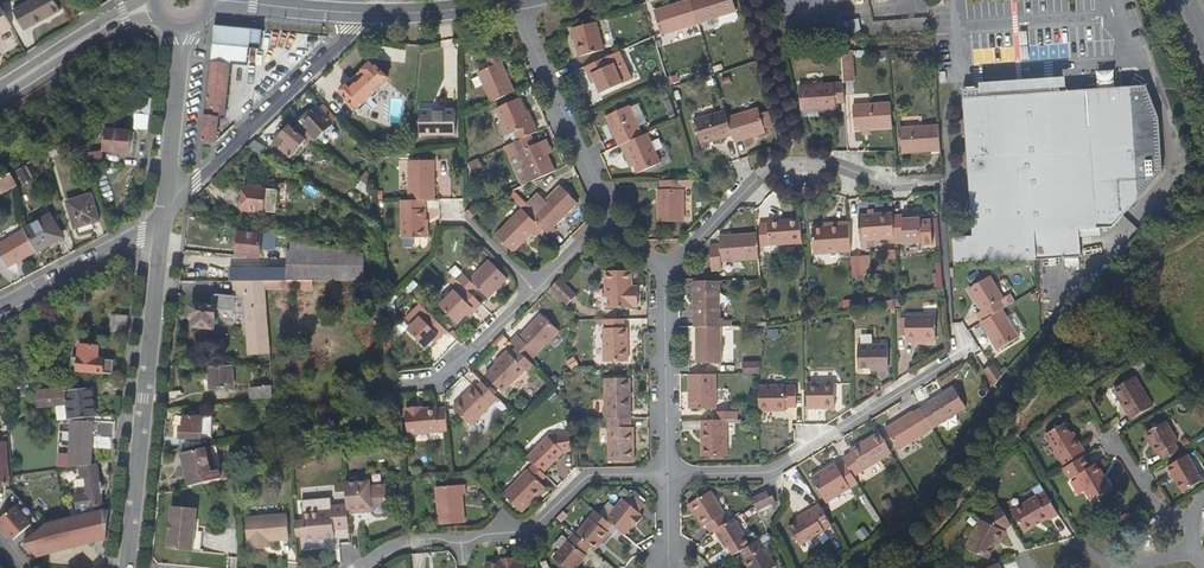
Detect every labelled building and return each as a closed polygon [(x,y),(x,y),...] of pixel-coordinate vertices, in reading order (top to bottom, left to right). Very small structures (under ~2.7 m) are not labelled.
[(14,12),(24,31),(61,11),(55,0),(36,0),(14,12)] [(691,1),(698,25),(736,13),(732,0),(693,0),(691,1)] [(783,30),(843,28),(836,3),(847,0),(775,0),(783,30)] [(698,25),(691,1),(655,12),(662,37),(698,25)] [(13,27),(1,6),(0,6),(0,34),(13,27)] [(596,24),(571,31),(577,58),(603,51),(596,24)] [(215,26),(213,45),(251,48),(260,49),(262,30),(215,26)] [(251,48),(213,45),(211,61),(231,64),(249,65),(251,48)] [(854,81),(853,53),(841,52),(843,81),(854,81)] [(490,55),(491,64),(505,62),(504,53),(490,55)] [(619,53),(583,69),(587,77),(591,75),(595,84),(600,96),(632,81),(619,53)] [(231,64),(211,61),(203,141),(216,142),(219,117),(225,118),(231,64)] [(477,75),(491,104),(514,93),(501,64),(477,75)] [(385,79),(371,65),(347,87),(345,86),(340,91),(355,108),(385,79)] [(845,105),(843,84),(799,87),(801,112),(811,111),(812,113),(835,111),(835,105),(845,105)] [(953,247),(955,267),(1078,257),(1077,237),(1097,236),(1097,229),(1110,228),(1158,170),(1154,120),(1141,87),(1054,93),(1054,84),(962,90),(963,97),(973,246),(953,247)] [(152,99),(144,98),(142,114),(151,114),(152,99)] [(495,110),(512,146),(513,145),(538,133),(534,125),(531,126),(524,113),(518,100),(495,110)] [(892,129),(890,103),(853,106),(854,132),(892,129)] [(332,127),(315,108),(300,122),(317,140),(332,127)] [(606,118),(619,148),(620,147),(623,146),(642,137),(629,108),(606,118)] [(732,137),(734,144),(764,134),(763,131),(759,116),(756,110),(726,119),(732,137)] [(420,137),(455,137),(455,111),(420,112),(420,137)] [(528,112),(524,113),(531,126),(534,125),(528,112)] [(726,119),(724,112),(693,121),(701,146),(732,137),(726,119)] [(759,116),(763,131),(771,128),(766,114),(759,116)] [(941,151),(939,126),(901,128),(902,154),(941,151)] [(306,140),(289,127),(274,145),(291,159),(306,140)] [(132,132),(107,129),(105,150),(129,153),(132,132)] [(538,133),(513,145),(531,183),(555,173),(538,133)] [(661,164),(647,135),(642,137),(623,146),(633,168),(637,175),(661,164)] [(253,142),(245,149),(266,160),(269,153),(253,142)] [(623,146),(620,147),(630,169),(633,168),(623,146)] [(88,163),(103,161),(102,151),(87,152),(88,163)] [(481,159),(469,162),(472,175),(484,173),(481,159)] [(27,165),(16,171),(23,185),(34,179),(27,165)] [(408,202),(426,202),(435,201),(434,172),(408,172),(408,202)] [(11,174),(0,180),(0,195),(17,185),(11,174)] [(366,174),(360,181),(368,186),(373,180),(366,174)] [(694,182),(659,182),(659,191),(657,191),(657,223),(684,223),(683,188),(694,188),(694,182)] [(242,213),(263,215),(265,190),(245,187),(242,213)] [(545,232),(550,237),(556,231),(554,228),(577,205),(560,187),(530,217),(545,232)] [(509,194),(517,204),(523,200),(514,189),(509,194)] [(92,194),(67,201),(75,229),(101,221),(92,194)] [(408,202),(400,202),(401,239),(426,238),(426,202),(408,202)] [(545,232),(530,217),(522,210),(496,236),(514,254),(534,234),(539,239),(545,232)] [(892,216),(892,214),(858,216),(860,242),(893,240),(892,216)] [(51,215),(24,230),(36,252),(63,236),(51,215)] [(901,216),(892,216),(893,240),(893,242),(902,242),(902,245),(921,244),(921,247),(932,247),(930,220),(920,221),(919,218),(910,219),(901,219),(901,216)] [(760,248),(801,245),(799,220),(767,222),(767,224),(759,225),(760,248)] [(850,253),(848,222),(835,223),(835,227),(823,228),(812,229),(814,255),(850,253)] [(24,230),(0,244),(0,253),(8,268),(36,252),(24,230)] [(275,235),(263,232),(262,236),(238,234),(236,257),(259,259),(261,251),(273,252),(275,235)] [(720,263),(758,261),(756,235),(718,238),(719,245),(709,246),(711,273),(721,272),(720,263)] [(230,270),(230,283),(243,283),(265,283),(313,283),(364,282),(364,277),(364,259),(365,256),(291,239),(290,251),(287,251),(286,270),(230,270)] [(850,259),(852,285),(861,284),(861,277),(860,258),(850,259)] [(372,259),(364,259),(364,277),(371,277),(372,259)] [(758,261),(759,271),(768,270),(767,260),(758,261)] [(463,275),(457,281),(461,285),(473,297),(479,291),(488,300),(508,280),(489,261),(469,280),(463,275)] [(943,290),(942,263),(935,263),(935,290),(943,290)] [(638,308),(638,298),(632,298),(632,286),(632,272),(604,273),(604,298),(607,298),(607,308),(638,308)] [(982,312),(1000,300),(1002,299),(989,277),(969,290),(982,312)] [(560,280),(550,290),(566,307),(576,296),(560,280)] [(699,328),(720,328),(719,282),(692,282),(694,328),(695,328),(699,328)] [(265,283),(243,283),(249,357),(269,356),(265,292),(265,283)] [(313,283),(265,283),(265,292),(312,291),(313,283)] [(475,313),(483,307),(473,297),(461,285),(439,306),(458,325),(472,311),(475,313)] [(1003,311),(1006,309),(1000,300),(982,312),(978,315),(983,323),(1003,311)] [(194,319),(193,328),(214,330),(216,307),(195,305),(192,309),(191,317),(194,319)] [(983,323),(981,325),(997,351),(1019,337),(1003,311),(983,323)] [(448,333),(427,312),(407,331),(425,350),(433,342),(438,336),(441,339),(448,333)] [(109,333),(127,334),(129,316),(111,315),(109,333)] [(517,337),(511,343),(515,348),(530,363),(559,333),(541,316),(519,339),(517,337)] [(905,317),(905,323),(906,340),(906,344),(935,342),(935,317),(905,317)] [(624,320),(603,320),(603,363),(627,363),(627,328),(625,328),(624,320)] [(721,364),(720,328),(699,328),(699,347),(700,364),(721,364)] [(768,339),(780,338),(779,329),(767,331),(768,339)] [(438,336),(433,342),(436,345),(441,339),(438,336)] [(71,357),(70,371),(113,374),(114,360),(98,358),(99,347),(79,345),(78,357),(71,357)] [(874,369),(874,373),(887,373),(886,346),(857,347),(858,369),(869,369),(874,369)] [(530,363),(515,348),(509,355),(507,353),(485,376),(503,394),(524,372),(528,375),(535,368),(530,363)] [(567,360),(571,369),(579,365),(576,356),(567,360)] [(758,375),(759,364),(746,364),(746,375),(758,375)] [(994,388),(1002,377),(994,365),(984,371),(994,388)] [(234,367),(209,368),(209,390),(234,389),(234,367)] [(716,376),(692,376),(692,392),(693,410),(716,410),(716,376)] [(1154,406),(1137,379),(1115,392),(1132,420),(1154,406)] [(605,420),(607,420),(631,420),(630,380),(604,380),(605,420)] [(498,400),(481,383),(474,390),(473,389),(453,409),(472,427),(498,400)] [(758,387),(759,413),(772,413),(772,409),(785,409),(795,409),(795,383),(784,383),(784,387),(758,387)] [(834,410),(834,384),(806,384),(807,410),(834,410)] [(250,390),(250,402),(272,399),(272,387),(250,390)] [(57,420),(88,418),(96,417),(94,388),(65,391),(65,389),(36,392),(37,409),(56,407),(57,420)] [(928,405),(920,410),(933,431),(967,410),(954,388),(927,404),(928,405)] [(447,433),(445,409),(436,410),(436,408),(422,410),(422,409),(407,410),(407,412),(406,412),(409,436),(447,433)] [(933,431),(920,410),(914,414),(912,413),(885,430),(899,452),(933,431)] [(726,422),(733,421),(733,413),(716,413),(716,422),(726,422)] [(71,423),(69,468),(79,467),(92,465),(92,436),(115,439),(115,415),(96,417),(88,418),(88,423),(71,423)] [(184,440),(183,450),(217,443),(217,418),(175,416),(174,439),(184,440)] [(632,429),(631,420),(607,420),(608,462),(633,462),(633,429),(632,429)] [(1166,461),(1183,451),(1177,443),(1180,441),(1168,421),(1148,433),(1154,444),(1152,445),(1158,454),(1161,452),(1166,461)] [(716,422),(704,422),(704,440),(704,458),(727,458),(726,422),(716,422)] [(1086,457),(1088,456),(1078,439),(1075,440),(1072,435),(1065,424),(1046,436),(1066,470),(1086,457)] [(9,435),(8,426),(3,427),(3,430),(0,432),(0,438),(9,435)] [(851,453),(842,460),(845,464),(854,478),(892,455),(878,433),(850,451),(851,453)] [(548,438),(528,459),(534,465),(542,474),(562,454),(574,454),(570,438),(548,438)] [(216,447),(206,449),(212,473),(221,471),(222,471),(216,447)] [(182,455),(189,489),(223,480),(221,471),(212,473),(206,449),(182,455)] [(1203,482),(1189,456),(1169,468),(1184,494),(1203,482)] [(1066,470),(1065,470),(1072,482),(1078,478),(1095,504),(1116,491),(1108,479),(1107,480),(1098,465),(1093,468),(1086,457),(1066,470)] [(100,483),(97,464),(92,465),(79,467),(80,478),(85,478),(87,494),(75,495),(76,509),(103,507),(102,496),(104,495),(102,483),(100,483)] [(826,504),(859,484),(854,478),(845,464),(837,468),(834,464),(811,479),(826,504)] [(540,485),(546,477),(542,474),(534,465),(504,496),(522,514),(545,490),(540,485)] [(385,512),(383,485),(369,486),(368,481),(343,483),(345,505),(346,515),(372,513),(374,514),(381,514),(385,512)] [(465,495),(464,487),(436,489),(439,527),(465,524),(462,496),(465,495)] [(706,527),(710,534),(714,532),(732,520),(727,513),(725,514),(711,492),(689,506),(696,517),(703,528),(706,527)] [(766,494),(752,500),(755,506),(757,511),(771,504),(768,498),(766,494)] [(611,527),(623,537),(630,528),(634,523),(637,525),(643,518),(639,515),(644,506),(630,495),(624,502),(622,500),(604,521),(611,527)] [(778,507),(773,496),(768,498),(771,504),(773,509),(778,507)] [(1013,527),(1018,537),(1030,530),(1029,527),(1034,524),(1035,527),(1043,522),(1045,524),(1053,519),(1039,496),(1005,515),(1013,527)] [(332,531),(348,530),(346,515),(345,505),(329,506),(329,512),(302,515),(302,520),(304,536),(304,541),(332,538),(332,531)] [(820,508),(818,505),(795,519),(797,522),(820,508)] [(0,520),(0,523),(5,529),(14,539),(32,524),(18,506),(0,520)] [(694,518),(696,517),(689,506),(687,507),(694,518)] [(173,551),(203,554),(205,533),(201,533),(202,524),(199,524),(200,510),(178,508),(173,551)] [(800,547),(832,527),(820,508),(797,522),(788,528),(800,547)] [(1006,532),(1013,527),(1005,515),(1002,509),(984,520),(969,549),(992,560),(1006,532)] [(35,557),(107,539),(109,510),(102,510),(45,524),(24,543),(35,557)] [(591,550),(594,553),(608,535),(607,533),(611,527),(604,521),(594,512),(574,536),(589,548),(591,550)] [(243,519),(245,547),(261,546),(260,542),(268,542),(287,540),(285,516),(243,519)] [(728,549),(734,557),(740,553),(754,544),(748,536),(745,537),(733,519),(732,520),(714,532),(726,550),(728,549)] [(292,521),(294,537),(304,536),(302,520),(292,521)] [(574,536),(572,534),(566,541),(559,550),(552,558),(564,567),(577,567),(585,557),(583,555),(589,548),(574,536)] [(559,550),(566,541),(561,536),(553,546),(559,550)] [(740,553),(745,560),(743,562),(746,567),(774,567),(777,567),(759,541),(754,544),(740,553)] [(261,546),(245,547),(246,551),(268,549),(268,542),(260,542),(261,546)] [(502,562),(502,566),(485,567),(524,567),(523,561),(515,561),(514,557),(502,558),(502,562)]
